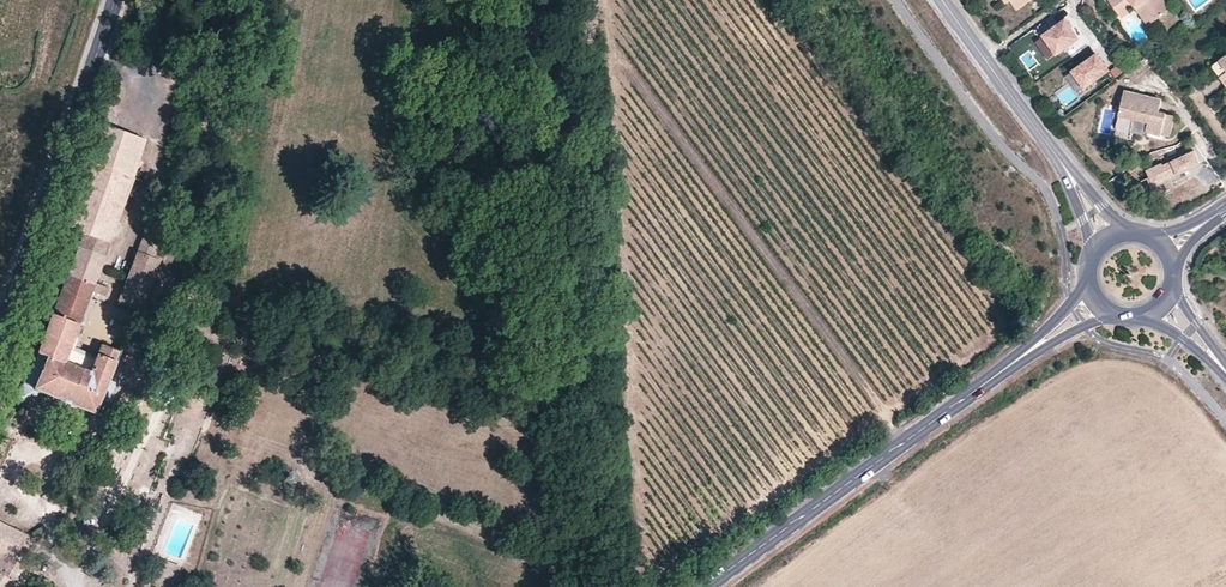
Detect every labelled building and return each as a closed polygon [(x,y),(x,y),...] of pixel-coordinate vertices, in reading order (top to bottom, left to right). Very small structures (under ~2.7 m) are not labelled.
[(161,14),(177,18),(181,0),(164,0),(161,14)] [(1012,3),(1018,11),(1035,0),(1010,0),(1012,3)] [(1125,5),(1131,1),(1136,8),(1142,3),(1156,21),(1171,9),(1164,0),(1109,0),(1117,11),(1125,5)] [(1142,3),(1136,8),(1149,26),(1156,21),(1142,3)] [(1129,11),(1125,5),(1117,11),(1121,17),(1129,11)] [(1068,22),(1045,39),(1059,58),(1082,42),(1068,22)] [(1137,76),(1156,63),(1149,54),(1130,68),(1137,76)] [(1099,57),(1075,75),(1088,92),(1112,74),(1099,57)] [(1119,68),(1113,73),(1118,79),(1125,74),(1119,68)] [(1119,116),(1138,120),(1148,122),(1146,129),(1145,132),(1161,135),(1166,113),(1159,112),(1162,99),(1125,91),(1119,116)] [(1062,111),(1056,115),(1060,122),(1067,117),(1062,111)] [(1174,115),(1166,113),(1161,135),(1169,137),(1174,115)] [(1148,122),(1138,120),(1136,126),(1146,129),(1148,122)] [(67,228),(83,234),(110,245),(128,199),(126,198),(146,140),(100,125),(67,228)] [(1205,168),(1198,151),(1147,173),(1154,190),(1205,168)] [(147,223),(144,232),(162,238),(164,229),(147,223)] [(162,238),(144,232),(139,246),(156,252),(162,238)] [(104,260),(110,245),(83,234),(77,249),(104,260)] [(154,258),(156,252),(139,246),(139,247),(117,303),(139,310),(159,260),(154,258)] [(104,260),(77,249),(34,364),(23,385),(39,391),(95,414),(100,400),(109,379),(116,362),(97,355),(96,359),(81,354),(76,366),(66,362),(72,346),(79,326),(104,260)] [(101,345),(97,355),(116,362),(120,353),(101,345)] [(97,355),(72,346),(66,362),(76,366),(81,354),(96,359),(97,355)] [(117,383),(109,379),(100,400),(109,403),(117,383)] [(38,395),(39,391),(23,385),(16,399),(21,401),(38,395)] [(0,522),(0,553),(12,560),(26,535),(0,522)]
